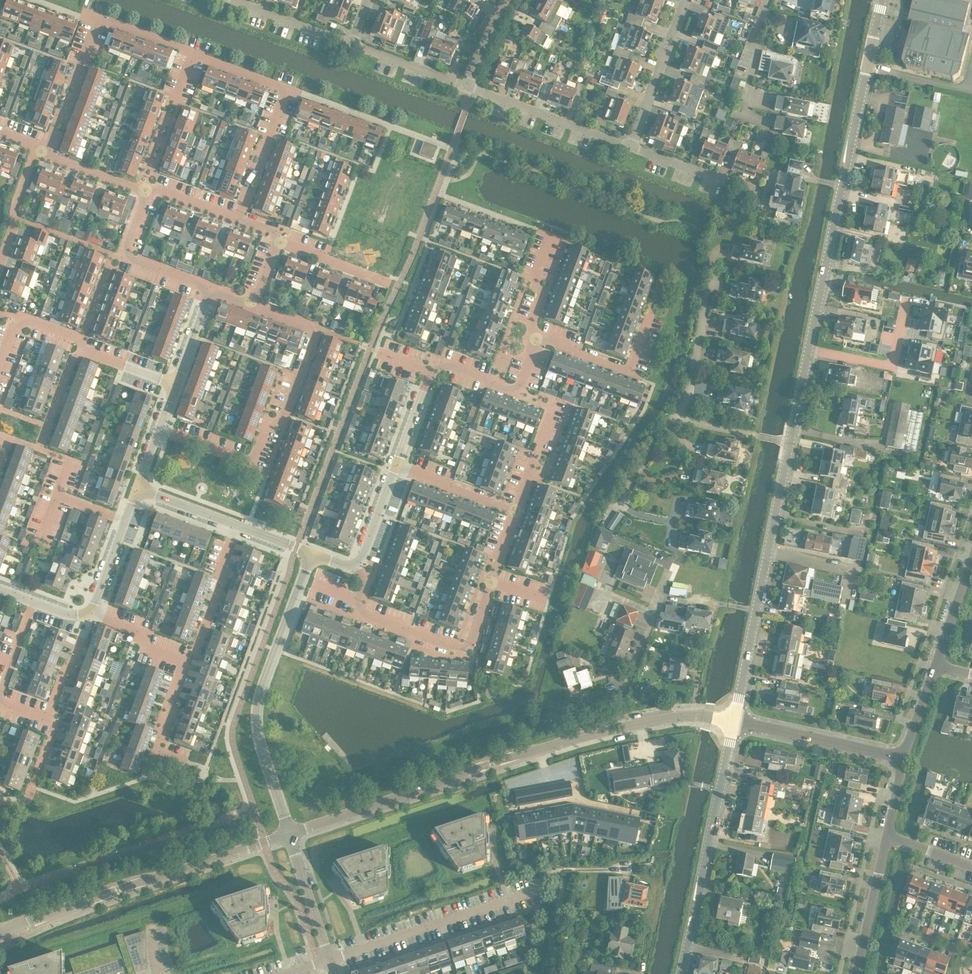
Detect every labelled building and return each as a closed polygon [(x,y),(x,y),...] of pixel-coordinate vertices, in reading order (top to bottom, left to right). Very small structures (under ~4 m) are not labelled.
[(20,24),(26,6),(16,2),(17,0),(16,0),(7,0),(1,17),(20,24)] [(285,5),(296,9),(299,0),(286,0),(285,5)] [(328,6),(347,14),(351,3),(344,0),(330,0),(328,6)] [(412,0),(390,0),(404,5),(402,11),(414,15),(416,8),(410,6),(412,0)] [(450,9),(472,21),(475,15),(477,15),(479,11),(464,3),(466,0),(455,0),(450,9)] [(564,0),(557,0),(556,2),(552,0),(540,0),(537,6),(556,15),(561,6),(566,9),(570,3),(564,0)] [(639,5),(659,12),(661,6),(662,6),(664,2),(659,0),(641,0),(639,5)] [(831,0),(813,0),(810,12),(828,15),(831,0)] [(949,0),(914,0),(908,22),(913,23),(902,63),(906,69),(954,81),(959,78),(970,36),(962,34),(970,5),(949,0)] [(347,14),(328,6),(324,5),(320,16),(317,15),(315,21),(327,25),(329,20),(343,25),(347,14)] [(627,19),(638,23),(640,18),(656,24),(657,20),(656,19),(659,12),(639,5),(635,15),(629,13),(627,19)] [(20,24),(30,28),(36,10),(26,6),(20,24)] [(542,28),(553,34),(561,19),(556,15),(537,6),(534,12),(533,11),(530,16),(545,23),(542,28)] [(30,28),(39,31),(46,13),(36,10),(30,28)] [(379,13),(375,24),(401,34),(407,17),(389,11),(387,16),(379,13)] [(596,24),(595,25),(596,26),(597,26),(598,27),(599,27),(600,27),(600,26),(601,26),(601,25),(602,25),(602,24),(602,23),(602,22),(603,22),(603,21),(603,20),(604,18),(605,16),(606,13),(605,12),(601,11),(600,11),(599,12),(598,13),(597,14),(597,16),(597,17),(597,18),(598,18),(597,20),(596,23),(596,24)] [(39,31),(49,35),(56,17),(46,13),(39,31)] [(700,20),(697,27),(717,34),(720,24),(727,26),(729,19),(718,15),(716,21),(700,15),(698,19),(700,20)] [(49,35),(60,39),(67,21),(56,17),(49,35)] [(638,23),(627,19),(625,26),(631,28),(627,38),(647,45),(649,38),(650,39),(652,34),(636,29),(638,23)] [(410,45),(410,46),(412,47),(413,48),(415,48),(416,49),(417,49),(417,48),(418,47),(418,46),(418,45),(419,44),(419,43),(420,42),(420,41),(421,40),(421,39),(421,38),(422,38),(422,39),(423,40),(424,40),(425,40),(427,41),(431,29),(431,28),(432,27),(432,26),(433,24),(432,24),(431,23),(430,22),(429,22),(428,22),(428,23),(427,23),(426,22),(425,22),(424,22),(424,21),(423,21),(422,20),(421,20),(420,20),(419,20),(418,20),(417,21),(417,23),(417,24),(416,24),(416,25),(416,27),(415,29),(415,30),(415,31),(415,32),(416,33),(415,34),(415,35),(414,37),(414,38),(413,38),(412,39),(412,40),(412,41),(411,41),(411,42),(411,43),(410,44),(410,45)] [(77,25),(67,21),(60,39),(71,43),(77,25)] [(824,37),(825,35),(824,34),(825,28),(819,27),(820,25),(800,21),(800,23),(797,22),(796,22),(797,22),(790,52),(798,54),(819,58),(823,37),(824,37)] [(401,34),(375,24),(370,35),(385,40),(383,46),(394,50),(401,34)] [(553,34),(542,28),(540,33),(525,25),(523,29),(524,30),(520,37),(543,49),(548,38),(550,39),(553,34)] [(713,44),(717,34),(697,27),(695,33),(693,33),(692,37),(707,43),(705,48),(717,52),(719,46),(713,44)] [(438,61),(445,42),(435,38),(438,32),(431,29),(427,41),(432,43),(427,57),(438,61)] [(120,53),(127,34),(123,32),(121,35),(114,32),(108,49),(120,53)] [(120,53),(132,57),(138,40),(131,38),(132,35),(127,34),(120,53)] [(621,36),(615,52),(626,56),(628,51),(644,57),(645,52),(644,52),(647,45),(627,38),(621,36)] [(445,42),(438,61),(449,65),(454,51),(460,53),(464,42),(458,39),(457,42),(447,38),(445,42)] [(132,57),(143,62),(150,42),(145,40),(144,43),(138,40),(132,57)] [(10,58),(14,47),(0,42),(0,54),(10,58)] [(143,62),(154,66),(160,49),(153,46),(155,43),(150,42),(143,62)] [(160,49),(154,66),(166,70),(173,50),(167,48),(166,51),(160,49)] [(715,59),(717,52),(705,48),(703,53),(688,48),(686,52),(688,52),(685,59),(705,66),(708,57),(715,59)] [(609,68),(615,70),(635,78),(637,71),(638,71),(640,67),(624,61),(626,56),(615,52),(609,68)] [(761,58),(760,67),(770,69),(768,79),(788,83),(790,77),(791,77),(791,76),(794,76),(797,60),(765,53),(764,59),(761,58)] [(6,68),(10,58),(0,54),(0,66),(6,68)] [(44,70),(49,72),(65,78),(69,67),(53,61),(54,59),(49,57),(44,70)] [(509,71),(514,73),(519,62),(513,60),(512,62),(501,58),(497,70),(492,68),(489,75),(494,77),(492,81),(500,84),(499,85),(504,87),(509,71)] [(701,76),(705,66),(685,59),(683,66),(681,65),(680,70),(695,76),(694,81),(705,85),(707,79),(701,76)] [(514,90),(526,94),(533,74),(523,70),(525,64),(519,62),(514,73),(520,75),(514,90)] [(214,91),(220,74),(214,72),(215,69),(209,67),(202,86),(214,91)] [(87,80),(102,86),(106,75),(90,70),(87,80)] [(635,78),(615,70),(613,76),(606,74),(605,78),(601,76),(598,83),(614,89),(616,84),(632,89),(633,85),(632,84),(635,78)] [(542,83),(547,85),(551,74),(545,71),(543,78),(533,74),(526,94),(537,98),(542,83)] [(49,72),(45,82),(61,88),(65,78),(49,72)] [(214,91),(225,95),(233,75),(228,74),(227,77),(220,74),(214,91)] [(547,102),(558,106),(566,86),(556,82),(558,76),(551,74),(547,85),(552,87),(547,102)] [(225,95),(237,99),(243,82),(236,80),(237,77),(233,75),(225,95)] [(733,77),(728,93),(734,95),(739,79),(733,77)] [(87,80),(83,90),(98,96),(102,86),(87,80)] [(699,101),(705,85),(694,81),(692,86),(676,80),(674,85),(675,85),(673,92),(699,101)] [(57,98),(61,88),(45,82),(41,81),(38,91),(57,98)] [(237,99),(248,104),(255,84),(251,82),(250,85),(243,82),(237,99)] [(259,85),(255,84),(248,104),(252,105),(251,108),(252,110),(255,112),(257,111),(258,108),(259,108),(265,91),(258,88),(259,85)] [(575,90),(566,86),(558,106),(569,110),(575,95),(580,97),(584,86),(578,84),(575,90)] [(83,90),(79,101),(95,106),(98,96),(83,90)] [(54,108),(57,98),(38,91),(34,101),(38,103),(54,108)] [(146,102),(161,108),(165,97),(150,91),(146,102)] [(610,100),(607,110),(626,117),(631,106),(616,100),(618,95),(607,91),(604,97),(610,100)] [(693,118),(699,101),(673,92),(670,99),(669,98),(668,103),(683,108),(681,114),(693,118)] [(806,117),(809,104),(777,97),(774,110),(806,117)] [(79,101),(75,111),(91,116),(95,106),(79,101)] [(308,123),(316,103),(311,101),(310,104),(302,101),(296,118),(308,123)] [(157,119),(161,108),(146,102),(142,113),(157,119)] [(38,103),(34,113),(50,119),(54,108),(38,103)] [(308,123),(319,127),(326,110),(319,107),(320,104),(316,103),(308,123)] [(933,111),(917,107),(913,127),(928,130),(933,111)] [(179,120),(194,126),(199,127),(203,116),(183,109),(179,120)] [(319,127),(330,131),(338,111),(333,109),(332,112),(326,110),(319,127)] [(897,146),(905,112),(889,109),(882,143),(897,146)] [(622,128),(626,117),(607,110),(603,120),(597,117),(594,124),(606,128),(608,123),(622,128)] [(75,111),(72,121),(87,127),(91,116),(75,111)] [(330,131),(342,135),(348,118),(342,115),(343,113),(338,111),(330,131)] [(50,119),(34,113),(30,123),(46,129),(50,119)] [(142,113),(138,122),(153,128),(157,119),(142,113)] [(658,116),(654,127),(680,137),(686,120),(674,116),(672,121),(658,116)] [(776,117),(774,130),(783,132),(782,134),(802,138),(805,123),(776,117)] [(342,135),(353,139),(360,119),(356,118),(355,120),(348,118),(342,135)] [(360,119),(353,139),(364,143),(371,126),(364,124),(365,121),(360,119)] [(191,136),(194,126),(179,120),(175,130),(191,136)] [(72,121),(68,131),(83,137),(87,127),(72,121)] [(149,139),(153,128),(138,122),(134,133),(149,139)] [(371,126),(364,143),(362,149),(373,153),(375,147),(376,148),(384,128),(378,126),(377,129),(371,126)] [(674,153),(676,146),(680,137),(654,127),(650,138),(664,143),(662,149),(674,153)] [(233,140),(253,147),(257,136),(237,129),(233,140)] [(175,130),(171,140),(187,146),(191,148),(195,137),(191,136),(175,130)] [(710,162),(717,142),(707,138),(709,132),(703,130),(699,141),(704,143),(699,158),(710,162)] [(68,131),(64,141),(80,147),(83,137),(68,131)] [(146,148),(149,139),(134,133),(131,143),(146,148)] [(183,156),(187,146),(171,140),(167,150),(183,156)] [(249,158),(253,147),(233,140),(229,150),(249,158)] [(726,151),(731,153),(736,142),(729,140),(727,146),(717,142),(710,162),(721,166),(726,151)] [(80,147),(64,141),(60,152),(76,158),(80,147)] [(142,159),(146,148),(131,143),(125,141),(121,151),(142,159)] [(274,151),(293,158),(296,148),(278,141),(274,151)] [(433,160),(437,147),(424,142),(419,155),(433,160)] [(731,170),(742,174),(750,154),(740,150),(742,144),(736,142),(731,153),(737,155),(731,170)] [(2,169),(9,148),(0,144),(0,173),(2,169)] [(9,148),(2,169),(11,172),(10,176),(16,178),(21,164),(15,162),(19,152),(9,148)] [(167,150),(164,160),(184,168),(184,167),(180,166),(183,156),(167,150)] [(229,150),(226,161),(245,168),(249,158),(229,150)] [(138,168),(142,159),(121,151),(118,161),(138,168)] [(274,151),(270,161),(289,168),(293,158),(274,151)] [(760,158),(750,154),(742,174),(754,178),(759,163),(764,165),(769,154),(762,152),(760,158)] [(184,168),(164,160),(160,171),(180,178),(184,168)] [(138,168),(118,161),(114,171),(134,179),(138,168)] [(226,161),(222,170),(242,178),(245,168),(226,161)] [(286,177),(289,168),(270,161),(267,170),(286,177)] [(788,169),(802,171),(803,164),(790,161),(788,169)] [(331,172),(349,179),(353,169),(334,162),(331,172)] [(36,187),(46,191),(54,171),(43,167),(39,178),(34,176),(29,189),(34,191),(36,187)] [(874,181),(897,186),(908,188),(911,174),(882,168),(881,173),(875,172),(874,181)] [(222,170),(218,181),(238,188),(242,178),(222,170)] [(282,187),(286,177),(267,170),(263,180),(282,187)] [(54,171),(46,191),(44,197),(60,203),(65,188),(60,186),(64,175),(54,171)] [(346,189),(349,179),(331,172),(327,182),(346,189)] [(769,206),(776,208),(777,208),(777,206),(786,208),(785,214),(789,215),(793,216),(792,217),(798,218),(800,212),(799,212),(803,192),(797,191),(800,176),(779,172),(773,199),(771,199),(769,206)] [(78,203),(85,183),(75,179),(70,190),(65,188),(60,203),(67,206),(69,200),(78,203)] [(279,196),(282,187),(263,180),(260,189),(279,196)] [(238,188),(218,181),(214,191),(234,198),(238,188)] [(897,186),(874,181),(872,189),(877,190),(876,195),(894,199),(897,186)] [(342,198),(346,189),(327,182),(324,191),(342,198)] [(92,213),(97,200),(92,198),(96,187),(85,183),(78,203),(88,207),(87,211),(92,213)] [(963,199),(971,201),(971,199),(971,184),(967,183),(963,199)] [(275,206),(279,196),(260,189),(256,199),(275,206)] [(109,215),(110,215),(117,195),(106,190),(102,202),(97,200),(92,213),(97,214),(96,215),(108,220),(109,215)] [(339,208),(342,198),(324,191),(320,201),(339,208)] [(128,199),(117,195),(110,215),(119,219),(118,222),(124,225),(129,212),(124,210),(128,199)] [(275,206),(256,199),(252,209),(271,216),(275,206)] [(335,217),(339,208),(320,201),(317,211),(335,217)] [(866,218),(889,223),(892,209),(874,205),(873,210),(868,209),(866,218)] [(452,228),(459,208),(456,207),(455,209),(447,206),(441,224),(452,228)] [(788,222),(789,215),(785,214),(786,208),(777,206),(777,208),(776,208),(774,219),(788,222)] [(24,207),(18,210),(21,216),(27,213),(24,207)] [(172,231),(179,211),(168,207),(164,217),(159,215),(154,228),(160,231),(162,227),(172,231)] [(452,228),(461,231),(468,214),(460,211),(461,209),(459,208),(452,228)] [(181,238),(186,240),(191,227),(186,225),(190,215),(179,211),(172,231),(170,236),(181,239),(181,238)] [(331,227),(335,217),(317,211),(313,220),(331,227)] [(461,231),(472,235),(479,216),(476,215),(475,217),(468,214),(461,231)] [(472,235),(482,239),(488,222),(480,219),(481,217),(479,216),(472,235)] [(191,227),(186,240),(192,242),(202,246),(210,222),(200,218),(196,229),(191,227)] [(889,223),(866,218),(864,227),(870,228),(868,233),(886,237),(889,223)] [(59,229),(58,230),(59,230),(58,230),(59,231),(61,232),(62,232),(63,232),(64,233),(65,233),(66,232),(66,231),(66,230),(67,230),(67,229),(67,228),(68,227),(69,226),(70,225),(70,224),(70,223),(71,223),(71,222),(71,221),(70,221),(66,220),(65,219),(63,219),(62,219),(62,220),(61,223),(60,224),(60,225),(60,226),(59,229)] [(331,227),(313,220),(309,230),(328,237),(331,227)] [(210,222),(202,246),(212,250),(218,251),(222,238),(217,237),(221,226),(210,222)] [(482,239),(492,243),(499,223),(496,222),(495,224),(488,222),(482,239)] [(492,243),(502,246),(508,229),(501,227),(502,224),(499,223),(492,243)] [(16,248),(36,256),(40,244),(44,246),(48,234),(35,229),(30,241),(20,237),(16,248)] [(502,246),(512,250),(519,231),(516,230),(515,232),(508,229),(502,246)] [(235,254),(242,234),(231,230),(228,240),(222,238),(218,251),(224,254),(225,250),(235,254)] [(519,231),(512,250),(510,254),(521,259),(523,254),(529,237),(521,234),(522,232),(519,231)] [(242,234),(235,254),(245,258),(244,261),(249,263),(254,250),(249,248),(253,238),(242,234)] [(864,244),(865,242),(848,238),(843,262),(859,265),(860,263),(868,265),(872,246),(864,244)] [(760,265),(763,252),(760,252),(762,245),(750,242),(748,249),(733,246),(730,258),(760,265)] [(145,245),(142,255),(148,257),(149,254),(151,247),(145,245)] [(567,255),(585,262),(589,252),(571,245),(567,255)] [(21,268),(34,273),(36,267),(32,266),(36,256),(16,248),(12,259),(22,263),(21,268)] [(85,250),(81,261),(99,267),(103,257),(85,250)] [(433,251),(430,260),(453,269),(457,260),(433,251)] [(567,255),(564,264),(582,271),(585,262),(567,255)] [(969,255),(968,259),(961,258),(957,279),(971,282),(971,256),(969,255)] [(291,281),(299,261),(289,257),(285,268),(280,266),(275,279),(280,281),(282,278),(291,281)] [(910,257),(907,269),(915,271),(919,259),(910,257)] [(172,258),(169,266),(176,268),(178,261),(172,258)] [(430,260),(426,269),(450,278),(453,269),(430,260)] [(81,261),(77,271),(95,278),(99,267),(81,261)] [(306,291),(311,278),(306,276),(310,265),(299,261),(291,281),(302,285),(301,289),(306,291)] [(178,262),(176,268),(191,274),(193,268),(178,262)] [(564,264),(561,273),(579,280),(582,271),(564,264)] [(34,273),(21,268),(19,273),(8,269),(4,280),(24,287),(28,289),(34,273)] [(311,278),(306,291),(312,293),(313,289),(323,293),(331,273),(320,269),(316,280),(311,278)] [(426,269),(423,279),(447,288),(450,278),(426,269)] [(633,279),(651,286),(654,276),(637,269),(633,279)] [(501,270),(497,281),(516,288),(517,285),(515,284),(518,276),(501,270)] [(77,271),(73,281),(91,288),(95,278),(77,271)] [(116,273),(112,284),(130,291),(134,280),(116,273)] [(338,302),(343,289),(337,287),(341,277),(331,273),(323,293),(321,299),(335,304),(336,301),(338,302)] [(575,289),(579,280),(561,273),(557,282),(575,289)] [(423,279),(420,287),(438,294),(443,296),(447,288),(423,279)] [(648,295),(651,286),(633,279),(630,288),(648,295)] [(24,287),(4,280),(1,290),(11,294),(9,299),(23,304),(24,299),(21,298),(24,287)] [(355,305),(362,284),(351,280),(347,291),(343,289),(338,302),(343,304),(345,301),(355,305)] [(73,281),(69,291),(87,298),(91,288),(73,281)] [(497,281),(493,291),(510,298),(513,290),(515,291),(516,288),(497,281)] [(759,303),(761,290),(759,290),(761,283),(748,281),(747,287),(731,284),(729,297),(759,303)] [(572,298),(575,289),(557,282),(554,291),(572,298)] [(874,289),(847,283),(844,297),(850,298),(849,304),(860,307),(862,301),(871,303),(874,289)] [(112,284),(108,294),(126,301),(130,291),(112,284)] [(369,299),(373,289),(362,284),(355,305),(365,309),(364,312),(373,315),(377,302),(369,299)] [(420,287),(416,296),(434,303),(438,294),(420,287)] [(644,304),(648,295),(630,288),(626,297),(644,304)] [(69,291),(65,302),(84,308),(87,298),(69,291)] [(493,291),(490,301),(509,309),(510,305),(508,304),(510,298),(493,291)] [(554,291),(551,300),(569,307),(572,298),(554,291)] [(890,293),(888,299),(900,301),(901,296),(890,293)] [(108,294),(104,304),(123,311),(126,301),(108,294)] [(170,305),(186,311),(190,300),(174,295),(170,305)] [(416,296),(413,305),(431,312),(434,303),(416,296)] [(641,313),(644,304),(626,297),(623,306),(641,313)] [(551,300),(547,309),(565,316),(569,307),(551,300)] [(490,301),(486,311),(503,318),(506,310),(508,311),(509,309),(490,301)] [(65,302),(62,312),(80,318),(84,308),(65,302)] [(938,310),(924,307),(921,319),(922,319),(947,324),(949,313),(952,314),(954,306),(939,303),(938,310)] [(104,304),(101,314),(119,321),(123,311),(104,304)] [(226,324),(231,308),(221,304),(215,320),(226,324)] [(183,321),(186,311),(170,305),(167,315),(183,321)] [(413,305),(410,314),(428,321),(431,312),(413,305)] [(638,322),(641,313),(623,306),(620,315),(638,322)] [(242,311),(231,308),(226,324),(236,327),(242,311)] [(302,308),(299,315),(306,318),(309,311),(302,308)] [(565,316),(547,309),(544,318),(562,325),(565,316)] [(252,315),(242,311),(236,327),(246,331),(252,315)] [(486,311),(482,322),(502,329),(503,326),(500,325),(503,318),(486,311)] [(76,329),(80,318),(62,312),(58,322),(76,329)] [(101,314),(97,325),(115,331),(119,321),(101,314)] [(410,314),(406,323),(425,330),(430,332),(433,323),(428,321),(410,314)] [(179,331),(183,321),(167,315),(163,326),(179,331)] [(262,319),(252,315),(246,331),(256,335),(262,319)] [(316,315),(314,321),(322,323),(324,318),(316,315)] [(634,331),(638,322),(620,315),(616,324),(634,331)] [(752,339),(755,327),(753,326),(754,319),(742,316),(740,324),(724,320),(722,333),(752,339)] [(272,323),(262,319),(256,335),(254,340),(264,343),(272,323)] [(845,333),(844,338),(864,343),(868,322),(856,319),(856,321),(849,319),(849,321),(840,319),(838,325),(837,325),(836,330),(837,330),(837,332),(845,333)] [(943,342),(947,324),(922,319),(919,331),(928,333),(933,334),(932,339),(943,342)] [(330,327),(330,328),(330,329),(331,329),(333,329),(334,330),(335,330),(336,330),(337,331),(338,332),(339,332),(340,332),(341,332),(341,333),(342,333),(343,332),(344,329),(345,327),(345,326),(346,326),(346,325),(346,323),(346,322),(345,322),(343,321),(342,321),(341,321),(340,320),(339,320),(339,322),(338,322),(337,322),(336,322),(335,322),(335,321),(333,321),(332,321),(331,323),(331,324),(330,325),(330,326),(330,327)] [(482,322),(478,332),(495,338),(498,330),(501,331),(502,329),(482,322)] [(282,326),(272,323),(264,343),(274,347),(276,342),(282,326)] [(419,344),(425,330),(406,323),(403,333),(406,334),(404,339),(419,344)] [(616,324),(613,333),(631,340),(634,331),(616,324)] [(111,342),(115,331),(97,325),(93,335),(111,342)] [(175,342),(179,331),(163,326),(159,336),(175,342)] [(276,342),(286,346),(292,330),(282,326),(276,342)] [(303,334),(292,330),(286,346),(285,351),(298,356),(300,350),(298,349),(303,334)] [(478,332),(477,332),(476,332),(475,332),(473,333),(472,333),(471,334),(471,335),(470,336),(469,340),(494,349),(495,346),(493,345),(495,338),(478,332)] [(628,349),(631,340),(613,333),(610,342),(628,349)] [(171,352),(175,342),(159,336),(156,346),(171,352)] [(320,346),(338,353),(342,343),(324,336),(320,346)] [(469,340),(468,343),(468,344),(467,345),(468,346),(468,347),(469,348),(469,349),(470,350),(471,350),(471,352),(488,358),(491,350),(493,351),(494,349),(469,340)] [(628,349),(610,342),(606,351),(624,358),(628,349)] [(935,363),(939,345),(927,343),(926,349),(917,347),(912,346),(910,357),(909,357),(935,363)] [(199,354),(215,360),(219,349),(203,344),(199,354)] [(44,356),(60,362),(64,351),(48,345),(44,356)] [(171,352),(156,346),(152,357),(167,362),(171,352)] [(335,363),(338,353),(320,346),(316,356),(335,363)] [(747,368),(749,356),(718,349),(716,362),(732,365),(730,372),(743,374),(744,368),(747,368)] [(557,375),(564,357),(554,353),(548,371),(557,375)] [(199,354),(195,365),(211,370),(215,360),(199,354)] [(39,355),(35,366),(56,373),(60,362),(44,356),(39,355)] [(316,356),(313,366),(331,373),(335,363),(316,356)] [(557,375),(566,378),(573,360),(564,357),(557,375)] [(931,380),(935,363),(909,357),(910,357),(909,357),(907,369),(912,370),(921,372),(919,378),(931,380)] [(582,364),(573,360),(566,378),(575,381),(582,364)] [(78,372),(94,378),(98,367),(82,361),(78,372)] [(575,381),(584,385),(591,367),(582,364),(575,381)] [(195,365),(192,375),(207,380),(211,370),(195,365)] [(258,376),(274,382),(278,371),(262,365),(258,376)] [(36,377),(36,378),(52,384),(56,373),(35,366),(31,376),(36,377)] [(313,366),(309,375),(328,382),(331,373),(313,366)] [(584,385),(594,388),(600,370),(591,367),(584,385)] [(828,374),(827,381),(828,381),(828,383),(848,387),(848,386),(855,387),(857,378),(850,376),(852,369),(844,367),(843,369),(831,367),(829,374),(828,374)] [(594,388),(603,391),(609,374),(600,370),(594,388)] [(78,372),(74,383),(90,389),(94,378),(78,372)] [(885,372),(884,379),(892,381),(893,374),(885,372)] [(603,391),(612,395),(618,377),(609,374),(603,391)] [(192,375),(188,385),(203,391),(207,380),(192,375)] [(309,375),(306,385),(324,392),(328,382),(309,375)] [(258,376),(254,386),(270,392),(274,382),(258,376)] [(612,395),(620,398),(627,380),(618,377),(612,395)] [(36,378),(32,389),(48,395),(52,384),(36,378)] [(386,390),(403,397),(407,387),(389,380),(386,390)] [(620,398),(630,401),(636,384),(627,380),(620,398)] [(74,383),(70,394),(86,400),(90,389),(74,383)] [(636,384),(630,401),(639,405),(646,387),(636,384)] [(188,385),(184,395),(200,401),(203,391),(188,385)] [(306,385),(302,395),(321,402),(324,392),(306,385)] [(439,395),(457,402),(460,392),(442,385),(439,395)] [(254,386),(250,396),(266,402),(270,392),(254,386)] [(748,405),(750,392),(719,386),(717,398),(732,401),(731,408),(744,411),(745,404),(748,405)] [(32,389),(28,400),(44,406),(48,395),(32,389)] [(386,390),(382,399),(400,406),(403,397),(386,390)] [(480,409),(489,412),(494,399),(496,395),(486,391),(485,395),(480,409)] [(135,392),(131,404),(148,410),(151,411),(153,406),(150,405),(152,398),(135,392)] [(70,394),(66,404),(82,410),(86,400),(70,394)] [(472,407),(476,409),(481,395),(477,394),(472,407)] [(196,411),(200,401),(184,395),(181,405),(196,411)] [(317,411),(321,402),(302,395),(299,404),(317,411)] [(453,411),(457,402),(439,395),(435,404),(453,411)] [(489,412),(498,415),(503,402),(505,398),(496,395),(494,399),(489,412)] [(262,412),(266,402),(250,396),(247,406),(262,412)] [(846,401),(843,414),(858,417),(859,417),(861,408),(872,411),(874,401),(862,399),(861,399),(852,397),(851,402),(846,401)] [(498,415),(507,419),(512,405),(514,401),(505,398),(503,402),(498,415)] [(382,399),(379,408),(397,414),(400,406),(382,399)] [(44,406),(28,400),(24,410),(40,416),(44,406)] [(507,419),(516,422),(521,408),(523,405),(514,401),(512,405),(507,419)] [(902,450),(916,453),(924,413),(910,410),(911,406),(895,402),(886,446),(902,450)] [(66,404),(62,415),(78,421),(82,410),(66,404)] [(131,404),(127,414),(144,420),(144,421),(147,422),(148,417),(145,416),(148,410),(131,404)] [(317,411),(299,404),(295,414),(313,421),(317,411)] [(450,420),(453,411),(435,404),(432,413),(450,420)] [(196,411),(181,405),(177,416),(192,421),(196,411)] [(516,422),(525,425),(530,412),(532,408),(523,405),(521,408),(516,422)] [(259,422),(262,412),(247,406),(243,417),(259,422)] [(379,408),(376,417),(393,424),(397,414),(379,408)] [(541,412),(532,408),(530,412),(525,425),(535,429),(541,412)] [(577,408),(573,418),(591,424),(594,415),(577,408)] [(960,425),(971,427),(971,410),(971,415),(963,413),(960,425)] [(447,429),(450,420),(432,413),(428,422),(447,429)] [(127,414),(123,425),(140,431),(140,432),(143,433),(145,427),(142,426),(144,421),(144,420),(127,414)] [(843,414),(841,426),(855,429),(856,429),(855,434),(867,436),(869,427),(858,425),(859,417),(858,417),(843,414)] [(62,415),(58,426),(74,432),(78,421),(62,415)] [(255,433),(259,422),(243,417),(239,427),(255,433)] [(376,417),(372,426),(390,433),(393,424),(376,417)] [(587,434),(591,424),(573,418),(570,427),(587,434)] [(289,431),(307,438),(311,428),(292,421),(289,431)] [(428,422),(425,431),(443,438),(449,440),(452,431),(447,429),(428,422)] [(123,425),(120,436),(136,442),(139,443),(141,438),(138,437),(140,432),(140,431),(123,425)] [(956,443),(971,446),(971,427),(960,425),(956,443)] [(58,426),(54,436),(70,442),(74,432),(58,426)] [(372,426),(369,435),(387,442),(390,433),(372,426)] [(255,433),(239,427),(235,437),(251,443),(255,433)] [(584,442),(587,434),(570,427),(566,436),(584,442)] [(289,431),(285,440),(304,447),(307,438),(289,431)] [(440,447),(443,438),(425,431),(422,440),(440,447)] [(383,451),(387,442),(369,435),(362,433),(359,442),(366,444),(383,451)] [(70,442),(54,436),(50,447),(66,453),(70,442)] [(120,436),(116,447),(132,453),(135,454),(136,449),(134,448),(136,442),(120,436)] [(581,451),(584,442),(566,436),(563,445),(581,451)] [(285,440),(282,450),(300,457),(304,447),(285,440)] [(440,447),(422,440),(418,449),(437,456),(440,447)] [(497,441),(494,451),(512,458),(515,448),(497,441)] [(736,463),(737,457),(735,456),(737,443),(728,441),(727,448),(711,445),(709,458),(736,463)] [(383,451),(366,444),(362,453),(380,460),(383,451)] [(577,461),(581,451),(563,445),(560,454),(577,461)] [(12,459),(29,465),(34,452),(17,446),(12,459)] [(116,447),(112,458),(128,464),(131,465),(132,460),(130,459),(132,453),(116,447)] [(822,463),(841,467),(843,460),(845,460),(846,455),(853,456),(854,450),(840,447),(839,453),(825,450),(822,463)] [(949,451),(947,463),(955,465),(954,471),(966,474),(968,468),(971,469),(971,468),(971,456),(966,455),(967,449),(958,447),(956,453),(949,451)] [(282,450),(278,460),(297,467),(300,457),(282,450)] [(857,450),(856,457),(866,459),(867,452),(857,450)] [(494,451),(490,460),(508,467),(512,458),(494,451)] [(574,469),(577,461),(560,454),(556,463),(574,469)] [(112,458),(108,468),(124,475),(127,476),(129,471),(126,470),(128,464),(112,458)] [(12,459),(8,471),(24,477),(29,465),(12,459)] [(278,460),(274,469),(293,476),(297,467),(278,460)] [(490,460),(487,469),(505,476),(508,467),(490,460)] [(571,478),(574,469),(556,463),(553,472),(571,478)] [(834,479),(833,485),(847,488),(848,481),(841,480),(842,474),(840,474),(841,467),(822,463),(820,476),(834,479)] [(354,475),(372,482),(375,473),(357,466),(354,475)] [(108,468),(104,479),(120,485),(120,486),(123,487),(125,482),(122,481),(124,475),(108,468)] [(274,469),(271,479),(290,486),(293,476),(274,469)] [(487,469),(484,478),(502,485),(505,476),(487,469)] [(723,489),(725,476),(694,470),(691,482),(708,486),(707,492),(719,495),(720,488),(723,489)] [(8,471),(3,484),(20,490),(24,477),(8,471)] [(571,478),(553,472),(550,481),(567,488),(571,478)] [(961,478),(941,474),(937,492),(950,495),(949,501),(958,503),(960,497),(962,498),(962,496),(965,497),(966,491),(963,490),(964,486),(960,485),(961,478)] [(354,475),(350,484),(368,491),(372,482),(354,475)] [(502,485),(484,478),(480,488),(498,494),(502,485)] [(104,479),(100,490),(116,496),(119,497),(121,492),(118,491),(120,486),(120,485),(104,479)] [(286,495),(290,486),(271,479),(267,488),(286,495)] [(416,505),(423,487),(414,483),(407,501),(416,505)] [(0,492),(0,497),(15,502),(20,490),(3,484),(0,492)] [(34,496),(38,498),(42,486),(38,484),(34,496)] [(350,484),(347,493),(365,500),(368,491),(350,484)] [(534,494),(552,501),(555,491),(537,484),(534,494)] [(815,502),(834,506),(835,498),(837,499),(838,494),(845,495),(847,488),(833,485),(831,492),(817,489),(815,502)] [(432,490),(423,487),(416,505),(425,508),(432,490)] [(286,495),(267,488),(264,499),(282,505),(286,495)] [(114,502),(116,496),(100,490),(96,501),(115,508),(117,503),(114,502)] [(425,508),(434,512),(441,493),(432,490),(425,508)] [(885,490),(881,507),(890,508),(893,492),(885,490)] [(362,509),(365,500),(347,493),(342,492),(339,501),(362,509)] [(434,512),(443,515),(450,497),(441,493),(434,512)] [(548,510),(552,501),(534,494),(530,503),(548,510)] [(10,514),(15,502),(0,497),(0,511),(10,514)] [(443,515),(452,518),(459,500),(450,497),(443,515)] [(452,518),(461,522),(468,503),(459,500),(452,518)] [(359,518),(362,509),(339,501),(336,510),(340,512),(359,518)] [(716,523),(718,510),(716,510),(717,503),(705,501),(703,507),(687,504),(685,517),(716,523)] [(834,506),(815,502),(812,515),(833,519),(835,514),(832,513),(834,506)] [(461,522),(470,525),(477,507),(468,503),(461,522)] [(530,503),(527,512),(549,520),(552,511),(548,510),(530,503)] [(927,521),(953,526),(953,525),(956,526),(957,520),(954,519),(955,515),(951,514),(952,507),(931,503),(927,521)] [(26,517),(30,519),(34,507),(30,506),(26,517)] [(470,525),(479,528),(486,510),(477,507),(470,525)] [(486,510),(479,528),(489,532),(496,514),(486,510)] [(849,523),(859,525),(862,512),(852,510),(849,523)] [(6,527),(10,514),(0,511),(0,525),(6,527)] [(340,512),(337,520),(355,527),(359,518),(340,512)] [(527,512),(524,521),(546,529),(549,520),(527,512)] [(162,534),(168,518),(157,514),(151,530),(162,534)] [(86,527),(103,533),(107,522),(90,516),(86,527)] [(883,516),(879,530),(887,532),(890,517),(883,516)] [(179,522),(168,518),(162,534),(173,538),(179,522)] [(355,527),(337,520),(334,529),(352,536),(355,527)] [(524,521),(520,530),(542,538),(546,529),(524,521)] [(953,526),(927,521),(924,539),(944,543),(946,537),(950,538),(951,533),(954,534),(956,528),(952,527),(953,526)] [(190,526),(179,522),(173,538),(184,542),(190,526)] [(400,524),(396,534),(413,540),(417,530),(400,524)] [(200,530),(190,526),(184,542),(194,546),(200,530)] [(86,527),(82,538),(99,544),(103,533),(86,527)] [(591,543),(591,544),(591,545),(591,546),(592,547),(593,547),(595,548),(596,548),(597,548),(597,549),(598,549),(599,549),(600,549),(600,548),(601,547),(601,546),(602,545),(603,544),(604,542),(605,542),(606,542),(608,543),(609,542),(610,541),(610,540),(610,539),(611,538),(611,536),(612,534),(612,533),(611,532),(609,532),(609,531),(607,531),(606,530),(605,530),(604,529),(602,529),(601,528),(600,528),(599,527),(598,528),(597,528),(596,530),(596,531),(596,532),(595,533),(595,534),(594,534),(594,535),(594,536),(593,537),(593,538),(592,540),(592,542),(591,543)] [(352,536),(334,529),(330,528),(325,541),(336,546),(338,542),(348,546),(352,536)] [(200,530),(194,546),(205,550),(211,534),(200,530)] [(520,530),(517,539),(539,547),(542,538),(520,530)] [(878,532),(876,542),(883,543),(885,533),(878,532)] [(410,549),(413,540),(396,534),(393,543),(410,549)] [(709,555),(712,542),(709,542),(711,536),(698,534),(697,540),(681,537),(679,549),(709,555)] [(828,555),(832,539),(809,534),(806,550),(828,555)] [(833,536),(833,539),(834,540),(836,540),(838,541),(839,541),(841,542),(843,542),(845,542),(846,542),(847,542),(846,542),(851,543),(851,541),(851,540),(850,540),(849,540),(848,540),(847,540),(846,540),(845,540),(845,541),(844,541),(844,538),(844,537),(844,536),(843,536),(842,536),(841,536),(841,535),(840,535),(839,535),(838,535),(837,535),(835,534),(834,534),(833,534),(833,536)] [(8,550),(11,542),(2,538),(1,539),(0,538),(0,547),(8,550)] [(82,538),(78,548),(95,555),(99,544),(82,538)] [(161,538),(158,547),(160,547),(164,548),(167,540),(161,538)] [(517,539),(514,548),(532,555),(536,556),(539,547),(517,539)] [(843,542),(840,557),(856,561),(860,541),(853,539),(852,544),(851,543),(846,542),(845,542),(843,542)] [(909,560),(934,565),(937,553),(932,553),(934,546),(913,542),(909,560)] [(407,558),(410,549),(393,543),(390,552),(407,558)] [(242,555),(240,560),(257,566),(260,567),(261,565),(258,564),(261,554),(235,545),(233,552),(242,555)] [(78,548),(74,559),(81,562),(81,563),(90,566),(95,555),(78,548)] [(514,548),(510,557),(529,564),(532,555),(514,548)] [(466,549),(462,558),(480,565),(483,555),(466,549)] [(134,550),(130,561),(147,567),(151,556),(134,550)] [(582,571),(582,572),(583,573),(584,573),(584,574),(585,574),(586,574),(587,574),(587,575),(588,575),(589,575),(590,576),(591,576),(592,576),(593,577),(594,577),(595,578),(596,578),(597,578),(598,577),(598,576),(599,574),(600,573),(600,571),(601,571),(601,570),(601,569),(601,568),(599,567),(598,567),(598,566),(597,566),(597,565),(598,564),(598,563),(598,562),(598,561),(599,559),(599,558),(600,557),(600,556),(600,555),(599,555),(598,554),(597,554),(596,553),(595,553),(593,552),(591,552),(591,551),(590,551),(589,552),(588,553),(588,554),(588,555),(587,556),(587,557),(586,558),(586,559),(586,560),(585,561),(585,562),(585,563),(584,565),(584,566),(582,569),(582,571)] [(656,566),(650,564),(652,558),(633,551),(631,556),(630,556),(627,565),(653,575),(656,566)] [(403,567),(407,558),(390,552),(386,561),(403,567)] [(65,555),(61,566),(69,570),(77,573),(81,563),(81,562),(74,559),(65,555)] [(239,564),(237,570),(253,576),(249,587),(249,588),(257,590),(258,587),(254,585),(257,578),(256,578),(257,575),(254,574),(257,566),(240,560),(231,556),(230,560),(239,564)] [(529,564),(510,557),(507,566),(525,573),(529,564)] [(476,574),(480,565),(462,558),(459,567),(476,574)] [(934,565),(909,560),(905,578),(926,582),(927,576),(932,577),(933,572),(936,573),(937,567),(934,566),(934,565)] [(143,578),(147,567),(130,561),(126,571),(143,578)] [(400,576),(403,567),(386,561),(383,570),(400,576)] [(65,581),(69,570),(61,566),(52,563),(48,575),(65,581)] [(805,590),(810,569),(787,564),(783,585),(787,586),(785,593),(783,592),(779,611),(789,613),(788,621),(801,624),(803,615),(792,612),(796,595),(803,597),(804,590),(805,590)] [(653,575),(627,565),(623,574),(624,575),(622,579),(641,587),(643,582),(649,584),(653,575)] [(473,583),(476,574),(459,567),(456,576),(473,583)] [(237,570),(233,581),(249,587),(253,576),(237,570)] [(397,585),(400,576),(383,570),(380,579),(397,585)] [(139,588),(143,578),(126,571),(122,582),(139,588)] [(276,573),(269,571),(266,579),(273,581),(276,573)] [(196,572),(192,583),(208,590),(212,578),(196,572)] [(65,581),(48,575),(44,585),(61,591),(65,581)] [(671,594),(688,596),(688,590),(703,592),(704,578),(673,575),(671,594)] [(470,592),(473,583),(456,576),(452,585),(470,592)] [(393,594),(397,585),(380,579),(376,588),(393,594)] [(233,581),(229,592),(245,598),(253,601),(254,598),(246,595),(249,588),(249,587),(233,581)] [(814,581),(811,598),(839,604),(842,587),(814,581)] [(135,599),(139,588),(122,582),(118,593),(135,599)] [(899,600),(924,606),(924,605),(926,594),(922,593),(923,587),(903,582),(899,600)] [(204,600),(208,590),(192,583),(188,594),(204,600)] [(579,583),(570,605),(586,611),(594,589),(579,583)] [(452,585),(449,594),(466,601),(470,592),(452,585)] [(393,594),(376,588),(373,597),(390,604),(393,594)] [(229,592),(225,603),(241,609),(249,612),(250,608),(242,606),(245,598),(229,592)] [(135,599),(118,593),(114,604),(131,610),(135,599)] [(866,593),(864,600),(871,601),(872,595),(866,593)] [(200,611),(204,600),(188,594),(184,605),(200,611)] [(463,610),(466,601),(449,594),(446,603),(463,610)] [(924,606),(899,600),(895,618),(915,623),(917,616),(921,617),(922,613),(926,614),(927,607),(924,607),(924,606)] [(225,603),(221,613),(237,619),(233,630),(238,632),(241,621),(245,623),(246,619),(238,616),(241,609),(225,603)] [(460,619),(463,610),(446,603),(442,612),(460,619)] [(614,604),(609,616),(617,619),(617,621),(618,622),(619,622),(620,622),(621,623),(622,623),(624,624),(626,625),(627,625),(628,625),(630,626),(632,627),(638,612),(623,606),(623,607),(614,604)] [(196,622),(200,611),(184,605),(180,616),(196,622)] [(500,614),(520,621),(523,611),(503,605),(500,614)] [(661,613),(658,629),(662,630),(662,635),(669,636),(670,631),(683,633),(684,627),(690,628),(691,627),(709,630),(712,613),(693,610),(694,608),(688,607),(687,610),(666,606),(665,614),(661,613)] [(460,619),(442,612),(439,622),(456,628),(460,619)] [(237,619),(221,613),(217,624),(233,630),(237,619)] [(310,636),(318,616),(308,613),(301,633),(310,636)] [(517,630),(520,621),(500,614),(497,624),(517,630)] [(192,633),(196,622),(180,616),(176,627),(192,633)] [(310,636),(319,640),(326,620),(318,616),(310,636)] [(319,640),(328,643),(336,623),(326,620),(319,640)] [(617,621),(617,622),(616,622),(616,623),(616,624),(616,625),(616,626),(617,626),(618,627),(618,628),(623,630),(623,631),(622,633),(622,634),(622,635),(621,637),(622,637),(623,637),(624,638),(627,639),(629,640),(630,640),(631,640),(631,639),(632,639),(632,638),(632,637),(633,637),(633,636),(633,635),(633,634),(633,633),(630,632),(629,632),(629,631),(629,630),(630,629),(630,628),(630,627),(629,626),(630,626),(628,625),(627,625),(626,625),(624,624),(622,623),(621,623),(620,622),(619,622),(618,622),(617,621)] [(328,643),(338,646),(345,627),(336,623),(328,643)] [(514,639),(517,630),(497,624),(494,633),(514,639)] [(615,635),(607,656),(622,662),(630,640),(629,640),(627,639),(624,638),(623,637),(622,637),(621,637),(622,635),(622,634),(622,633),(623,631),(623,630),(618,628),(611,625),(608,632),(615,635)] [(93,637),(110,643),(114,644),(118,633),(114,632),(97,626),(93,637)] [(906,637),(908,631),(886,626),(883,644),(906,649),(908,638),(906,637)] [(192,633),(176,627),(171,638),(188,644),(192,633)] [(354,630),(345,627),(338,646),(346,650),(354,630)] [(783,640),(809,645),(809,644),(803,643),(805,631),(786,627),(783,640)] [(47,628),(43,638),(47,639),(47,640),(63,646),(63,647),(72,650),(74,646),(65,642),(67,635),(47,628)] [(363,633),(354,630),(346,650),(356,653),(363,633)] [(226,649),(234,652),(235,649),(231,648),(234,639),(214,632),(210,643),(226,649)] [(372,637),(363,633),(356,653),(365,657),(372,637)] [(511,648),(514,639),(494,633),(491,642),(511,648)] [(93,637),(89,647),(106,653),(110,643),(93,637)] [(381,640),(372,637),(365,657),(374,660),(381,640)] [(43,651),(59,657),(59,658),(68,661),(70,656),(61,653),(63,647),(63,646),(47,640),(47,639),(43,638),(39,649),(43,651)] [(390,643),(381,640),(374,660),(383,663),(390,643)] [(806,657),(809,645),(783,640),(781,652),(800,656),(806,657)] [(508,657),(511,648),(491,642),(488,651),(508,657)] [(210,643),(206,654),(222,660),(230,663),(231,660),(223,657),(226,649),(210,643)] [(399,647),(390,643),(383,663),(392,666),(399,647)] [(102,664),(106,653),(89,647),(85,658),(102,664)] [(409,650),(399,647),(392,666),(401,670),(409,650)] [(43,651),(39,662),(55,668),(59,658),(59,657),(43,651)] [(506,666),(508,657),(488,651),(486,661),(506,667),(506,666)] [(798,668),(800,656),(781,652),(778,664),(798,668)] [(206,654),(202,664),(218,670),(218,671),(226,674),(227,671),(220,668),(222,660),(206,654)] [(98,675),(102,664),(85,658),(81,669),(98,675)] [(419,678),(421,659),(410,658),(410,667),(406,666),(401,680),(409,681),(410,678),(419,678)] [(573,670),(571,664),(569,658),(556,662),(560,674),(562,673),(564,679),(568,689),(579,685),(581,689),(580,690),(592,686),(588,675),(589,673),(587,672),(586,671),(576,675),(574,669),(573,670)] [(430,660),(421,659),(419,678),(428,679),(430,660)] [(685,683),(687,667),(681,666),(682,661),(670,659),(669,665),(674,666),(672,681),(685,683)] [(200,669),(198,675),(214,681),(211,692),(214,694),(218,683),(217,683),(218,680),(215,679),(218,671),(218,670),(202,664),(193,660),(191,665),(200,669)] [(440,661),(430,660),(428,679),(438,680),(440,661)] [(449,662),(440,661),(438,680),(437,686),(447,687),(449,662)] [(511,668),(506,666),(506,667),(486,661),(483,670),(499,675),(498,678),(507,680),(511,668)] [(39,662),(35,672),(51,678),(55,668),(39,662)] [(459,663),(449,662),(447,687),(456,688),(457,682),(459,663)] [(469,664),(459,663),(457,682),(467,683),(469,664)] [(798,668),(778,664),(775,677),(795,681),(798,668)] [(144,679),(160,685),(164,674),(148,668),(144,679)] [(81,669),(77,680),(94,686),(98,675),(81,669)] [(196,680),(194,686),(210,692),(211,692),(214,681),(198,675),(189,671),(187,676),(196,680)] [(35,672),(31,683),(47,689),(51,678),(35,672)] [(144,679),(140,689),(156,695),(160,685),(144,679)] [(77,680),(74,690),(90,696),(94,686),(77,680)] [(873,680),(869,699),(883,702),(882,707),(891,709),(892,704),(894,704),(894,703),(897,703),(899,697),(896,697),(897,692),(892,691),(894,685),(873,680)] [(192,690),(190,696),(190,697),(206,703),(202,714),(206,715),(210,705),(209,704),(210,702),(207,701),(210,692),(194,686),(184,682),(183,687),(192,690)] [(47,689),(31,683),(27,694),(43,700),(47,689)] [(72,695),(69,701),(86,707),(86,708),(88,709),(89,706),(87,705),(90,696),(74,690),(64,687),(62,692),(72,695)] [(140,689),(136,700),(152,706),(156,695),(140,689)] [(778,708),(806,714),(808,706),(800,704),(802,694),(786,691),(785,697),(781,696),(778,708)] [(188,701),(186,707),(202,714),(206,703),(190,697),(190,696),(181,693),(179,697),(188,701)] [(641,698),(635,694),(631,699),(632,699),(629,703),(634,707),(637,703),(638,703),(641,698)] [(65,713),(74,716),(74,715),(82,718),(82,717),(85,718),(85,717),(83,716),(86,708),(86,707),(69,701),(60,697),(58,702),(67,706),(65,713)] [(955,713),(957,714),(955,723),(968,726),(969,721),(968,721),(971,704),(971,697),(970,697),(969,701),(960,699),(959,703),(957,703),(955,713)] [(136,700),(132,711),(148,717),(152,706),(136,700)] [(435,702),(434,706),(434,707),(433,710),(439,712),(440,708),(441,704),(435,702)] [(186,707),(182,719),(199,725),(198,725),(206,728),(207,724),(200,722),(202,714),(186,707)] [(847,723),(876,730),(878,717),(874,717),(875,710),(863,707),(862,714),(859,713),(859,710),(851,709),(847,723)] [(144,727),(148,717),(132,711),(127,722),(136,725),(137,725),(144,727)] [(70,726),(87,732),(91,720),(85,718),(82,717),(82,718),(74,715),(74,716),(70,726)] [(182,719),(178,729),(195,735),(194,736),(202,738),(203,735),(196,732),(198,725),(199,725),(182,719)] [(83,742),(87,732),(70,726),(61,722),(59,727),(68,731),(66,736),(83,742)] [(136,725),(133,735),(149,741),(153,730),(144,727),(137,725),(136,725)] [(195,735),(178,729),(174,740),(191,746),(194,736),(195,735)] [(20,743),(36,749),(40,738),(24,732),(20,743)] [(79,753),(83,742),(66,736),(63,734),(57,732),(55,738),(61,740),(59,745),(63,747),(62,747),(79,753)] [(145,752),(149,741),(133,735),(129,746),(145,752)] [(32,760),(36,749),(20,743),(16,754),(32,760)] [(62,747),(63,747),(59,745),(53,743),(52,748),(61,751),(59,758),(75,764),(75,765),(79,766),(83,755),(79,753),(62,747)] [(141,763),(145,752),(129,746),(125,757),(141,763)] [(677,751),(667,753),(664,754),(666,765),(610,775),(614,794),(660,786),(664,787),(667,787),(669,784),(683,781),(677,751)] [(769,770),(781,773),(783,767),(786,768),(787,763),(795,765),(797,757),(769,751),(766,763),(770,764),(769,770)] [(28,770),(32,760),(16,754),(11,752),(7,763),(12,764),(28,770)] [(57,762),(55,768),(55,769),(71,775),(74,776),(74,774),(72,773),(75,765),(75,764),(59,758),(49,754),(48,759),(57,762)] [(141,763),(125,757),(121,768),(137,774),(141,763)] [(821,779),(824,765),(818,763),(815,777),(821,779)] [(24,781),(28,770),(12,764),(8,775),(24,781)] [(68,783),(71,775),(55,769),(55,768),(45,765),(44,770),(53,773),(51,780),(70,787),(71,785),(68,783)] [(336,774),(332,765),(327,768),(328,770),(324,772),(326,778),(336,774)] [(870,781),(872,774),(869,774),(869,772),(841,766),(839,775),(847,777),(846,780),(850,781),(848,787),(861,790),(862,784),(866,785),(867,780),(870,781)] [(24,781),(8,775),(3,774),(2,778),(6,780),(4,786),(20,792),(24,781)] [(752,794),(772,798),(774,786),(754,782),(752,794)] [(570,789),(516,799),(517,806),(572,796),(570,789)] [(838,795),(835,807),(860,813),(860,812),(863,801),(858,800),(860,794),(847,791),(846,797),(838,795)] [(752,794),(749,807),(769,811),(772,798),(752,794)] [(930,804),(927,814),(929,815),(927,819),(937,823),(946,799),(936,796),(933,805),(930,804)] [(946,799),(937,823),(947,826),(956,803),(946,799)] [(956,803),(947,826),(952,828),(951,830),(956,832),(957,830),(964,811),(965,806),(956,803)] [(749,807),(747,819),(767,823),(769,811),(749,807)] [(858,824),(860,813),(835,807),(832,819),(841,820),(839,827),(852,830),(853,823),(858,824)] [(570,808),(554,811),(558,833),(571,830),(570,808)] [(587,811),(570,808),(571,830),(582,833),(587,811)] [(554,811),(542,813),(546,835),(558,833),(554,811)] [(599,814),(587,811),(582,833),(595,836),(599,814)] [(957,830),(965,833),(966,833),(971,818),(971,814),(964,811),(957,830)] [(542,813),(530,815),(535,837),(546,835),(542,813)] [(611,816),(599,814),(595,836),(606,838),(611,816)] [(516,818),(518,827),(520,827),(523,840),(535,837),(530,815),(516,818)] [(486,864),(485,847),(485,816),(430,834),(458,873),(486,864)] [(622,819),(611,816),(606,838),(618,841),(622,819)] [(963,837),(971,840),(971,818),(966,833),(965,833),(963,837)] [(638,822),(622,819),(618,841),(630,843),(633,831),(636,831),(638,822)] [(767,823),(747,819),(744,831),(747,832),(746,840),(757,843),(759,834),(764,835),(767,823)] [(830,830),(826,848),(851,853),(853,842),(849,841),(850,834),(830,830)] [(332,866),(337,873),(359,905),(387,896),(386,848),(332,866)] [(826,848),(823,859),(832,861),(830,868),(842,871),(844,864),(848,865),(849,860),(853,861),(854,855),(851,854),(851,853),(826,848)] [(770,870),(794,875),(797,858),(774,854),(770,870)] [(751,878),(754,865),(755,858),(739,855),(735,875),(751,878)] [(840,882),(842,876),(821,871),(817,890),(824,891),(823,893),(833,895),(833,893),(842,895),(845,883),(840,882)] [(918,900),(924,881),(914,877),(914,878),(909,877),(904,891),(909,892),(907,896),(918,900)] [(925,909),(934,884),(924,881),(918,900),(927,903),(925,909)] [(629,905),(645,909),(645,907),(647,906),(648,903),(646,901),(647,900),(645,900),(648,889),(632,886),(619,883),(619,903),(622,903),(622,904),(629,906),(629,905)] [(935,912),(944,888),(934,884),(925,909),(935,912)] [(34,891),(36,897),(53,891),(51,885),(34,891)] [(789,890),(778,887),(776,898),(787,900),(789,890)] [(267,935),(266,919),(266,888),(211,906),(238,944),(267,935)] [(944,916),(953,891),(944,888),(935,912),(944,916)] [(953,891),(944,916),(945,916),(947,910),(956,914),(963,895),(953,891)] [(738,927),(739,923),(745,925),(748,911),(752,896),(739,894),(737,903),(722,899),(717,918),(729,921),(728,925),(738,927)] [(971,899),(971,898),(963,895),(956,914),(965,917),(963,922),(963,923),(971,899)] [(963,923),(971,926),(971,899),(963,923)] [(832,915),(834,910),(824,908),(823,913),(816,912),(812,931),(833,935),(834,929),(839,929),(841,917),(832,915)] [(509,923),(515,940),(522,938),(523,942),(528,941),(532,924),(522,927),(522,926),(524,926),(521,916),(513,919),(514,921),(509,923)] [(509,923),(499,926),(506,948),(516,944),(515,940),(509,923)] [(499,926),(489,929),(496,951),(506,948),(499,926)] [(631,955),(635,939),(626,938),(628,930),(615,927),(614,935),(611,935),(608,950),(613,951),(612,956),(622,958),(623,953),(631,955)] [(489,929),(478,933),(485,954),(486,954),(486,953),(495,950),(495,951),(496,951),(489,929)] [(799,946),(818,951),(821,934),(803,930),(799,946)] [(117,973),(127,970),(128,973),(136,973),(135,973),(145,969),(145,933),(124,939),(123,935),(116,937),(119,944),(69,960),(73,971),(65,973),(117,973)] [(475,957),(485,954),(478,933),(468,936),(475,957)] [(465,961),(475,957),(468,936),(458,939),(465,961)] [(454,964),(465,961),(458,939),(447,943),(454,964)] [(903,969),(912,944),(902,941),(902,942),(897,940),(892,954),(897,956),(893,965),(903,969)] [(444,944),(433,947),(441,970),(452,966),(444,944)] [(912,944),(903,969),(913,972),(922,948),(912,944)] [(433,947),(423,951),(429,968),(431,973),(441,970),(433,947)] [(791,954),(783,952),(781,959),(781,961),(782,963),(785,964),(788,965),(788,967),(812,972),(815,959),(809,958),(811,951),(797,948),(795,955),(791,954)] [(931,951),(922,948),(913,972),(917,973),(923,973),(931,951)] [(419,971),(429,968),(423,951),(413,954),(419,972),(419,971)] [(923,973),(924,973),(925,970),(934,973),(941,955),(931,951),(923,973)] [(512,966),(518,964),(516,958),(515,954),(511,953),(508,954),(510,960),(512,966)] [(61,954),(7,972),(8,973),(62,973),(61,954)] [(403,958),(408,973),(420,973),(419,971),(419,972),(413,954),(403,958)] [(760,959),(761,957),(751,955),(750,957),(749,962),(759,964),(760,959)] [(934,973),(935,973),(945,973),(951,958),(941,955),(934,973)] [(392,961),(397,973),(408,973),(403,958),(392,961)] [(694,971),(694,972),(695,973),(709,973),(712,961),(712,960),(706,959),(706,960),(699,958),(697,969),(696,969),(695,970),(694,971)] [(506,968),(512,966),(510,960),(504,962),(506,968)] [(382,964),(385,973),(397,973),(392,961),(382,964)] [(709,973),(720,973),(721,968),(730,970),(732,963),(723,961),(722,963),(712,961),(709,973)] [(372,968),(374,973),(385,973),(382,964),(372,968)] [(605,971),(605,967),(592,964),(590,972),(597,973),(604,973),(605,971)]
